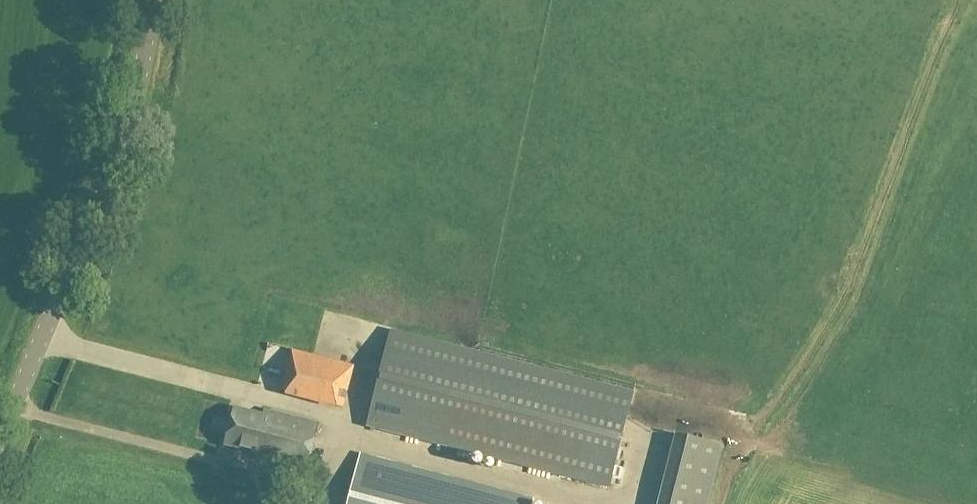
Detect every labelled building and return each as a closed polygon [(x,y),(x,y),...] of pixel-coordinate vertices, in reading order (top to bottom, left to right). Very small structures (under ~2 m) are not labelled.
[(633,397),(393,335),(369,426),(609,488),(633,397)] [(343,409),(354,367),(292,351),(281,394),(343,409)] [(307,474),(320,426),(265,411),(263,417),(235,410),(225,447),(258,456),(257,461),(307,474)] [(722,447),(675,436),(658,503),(708,503),(722,447)] [(534,501),(361,456),(349,503),(533,503),(534,501)]
